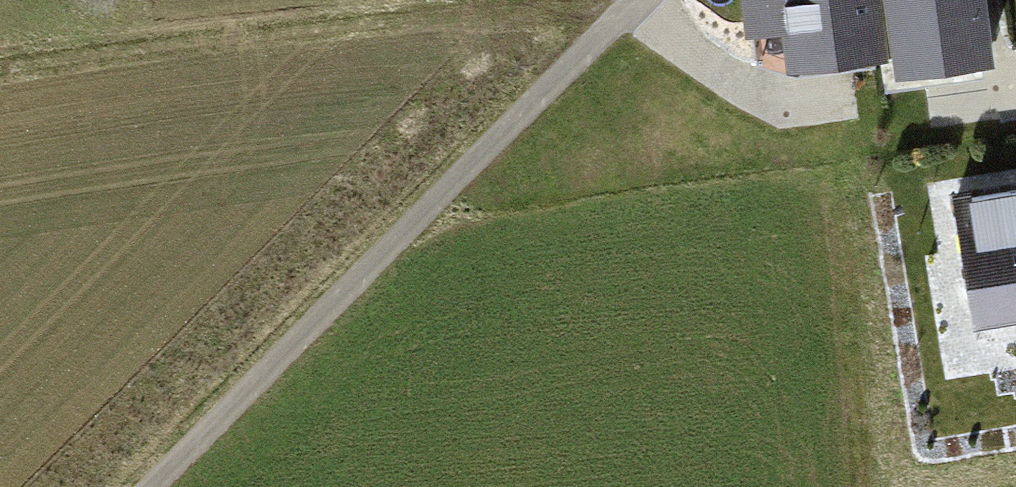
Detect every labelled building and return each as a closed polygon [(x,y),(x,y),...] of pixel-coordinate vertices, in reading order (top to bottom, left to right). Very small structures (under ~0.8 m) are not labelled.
[(752,17),(780,13),(786,62),(886,50),(880,0),(750,0),(752,17)] [(896,62),(994,49),(987,0),(888,0),(896,62)] [(956,193),(979,323),(1015,316),(1015,183),(956,193)]
